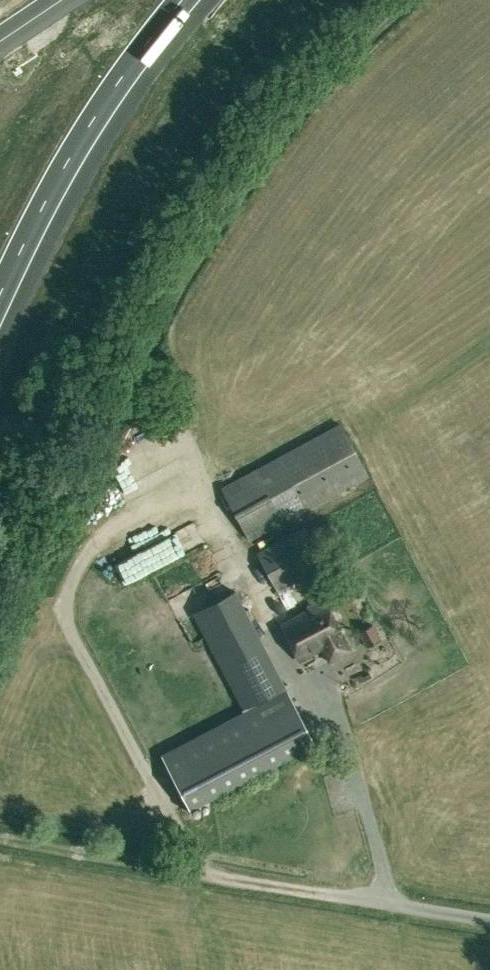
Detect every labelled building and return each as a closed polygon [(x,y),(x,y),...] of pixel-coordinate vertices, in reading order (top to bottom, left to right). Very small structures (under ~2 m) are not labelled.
[(374,474),(345,421),(224,487),(252,540),(374,474)] [(329,567),(306,525),(257,551),(277,590),(319,567),(321,572),(329,567)] [(192,613),(243,708),(287,686),(236,590),(192,613)] [(329,660),(350,649),(343,636),(343,635),(324,597),(308,606),(309,608),(281,623),(299,658),(322,646),(329,660)] [(358,630),(367,646),(381,638),(373,623),(358,630)] [(161,754),(191,809),(316,743),(287,689),(161,754)]
